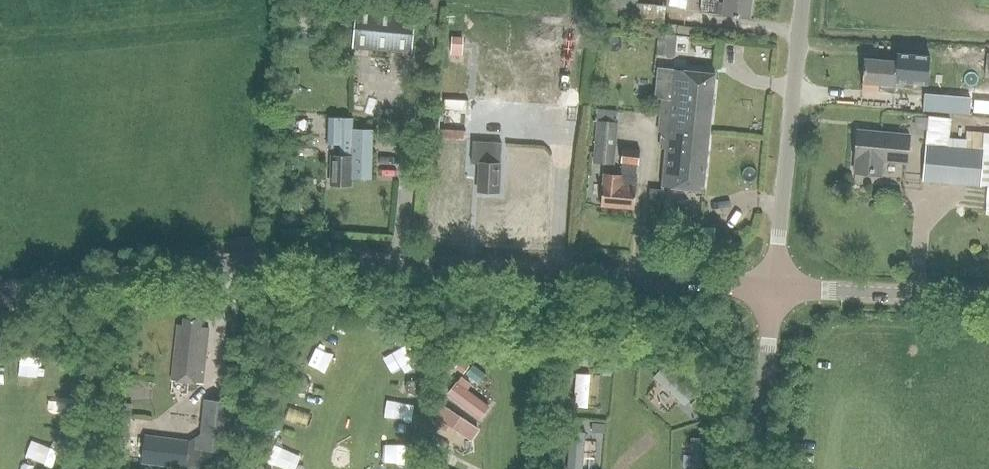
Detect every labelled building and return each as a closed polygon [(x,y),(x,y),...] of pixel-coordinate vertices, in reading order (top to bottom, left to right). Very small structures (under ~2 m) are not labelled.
[(606,12),(646,17),(648,3),(637,2),(637,0),(608,0),(606,12)] [(751,0),(725,0),(725,1),(717,1),(717,0),(701,0),(700,13),(749,18),(751,0)] [(351,48),(411,54),(415,13),(355,6),(351,48)] [(928,84),(930,56),(898,53),(897,61),(865,59),(863,83),(881,84),(880,88),(895,89),(896,81),(928,84)] [(709,131),(714,74),(673,70),(657,68),(654,97),(661,98),(658,131),(661,131),(662,131),(662,130),(667,130),(668,125),(709,131)] [(592,162),(614,164),(618,122),(615,122),(616,111),(596,109),(595,121),(596,121),(592,162)] [(922,180),(988,187),(988,133),(967,131),(966,139),(949,138),(950,118),(928,116),(922,180)] [(353,128),(354,117),(329,117),(328,144),(340,144),(340,156),(332,156),(331,184),(351,185),(352,178),(372,178),(374,128),(353,128)] [(502,135),(525,136),(526,121),(503,120),(502,135)] [(662,131),(661,131),(660,147),(665,147),(662,185),(704,190),(709,131),(668,125),(667,130),(662,130),(662,131)] [(907,163),(910,134),(858,130),(855,158),(856,158),(855,171),(882,174),(883,161),(907,163)] [(498,192),(499,164),(500,164),(501,142),(474,140),(472,163),(481,163),(479,191),(498,192)] [(637,163),(638,148),(621,147),(620,161),(622,161),(621,174),(603,173),(601,205),(634,208),(636,176),(634,176),(635,163),(637,163)] [(661,189),(649,188),(648,200),(659,202),(661,189)] [(681,233),(683,211),(661,210),(660,232),(681,233)] [(203,383),(209,328),(201,327),(202,320),(184,318),(184,325),(178,325),(172,380),(203,383)] [(463,374),(469,365),(461,359),(454,367),(463,374)] [(682,405),(694,394),(663,362),(651,373),(682,405)] [(573,405),(590,405),(590,373),(574,373),(573,405)] [(491,401),(456,376),(445,393),(480,418),(491,401)] [(300,378),(297,391),(307,394),(310,383),(300,378)] [(418,381),(407,382),(406,391),(417,395),(418,381)] [(467,439),(481,420),(446,396),(433,415),(467,439)] [(141,464),(182,468),(220,468),(228,402),(205,400),(201,433),(188,440),(144,434),(141,464)] [(584,430),(567,430),(566,468),(583,468),(584,430)] [(56,459),(60,443),(39,437),(35,454),(56,459)] [(440,454),(435,465),(443,468),(448,458),(440,454)]
